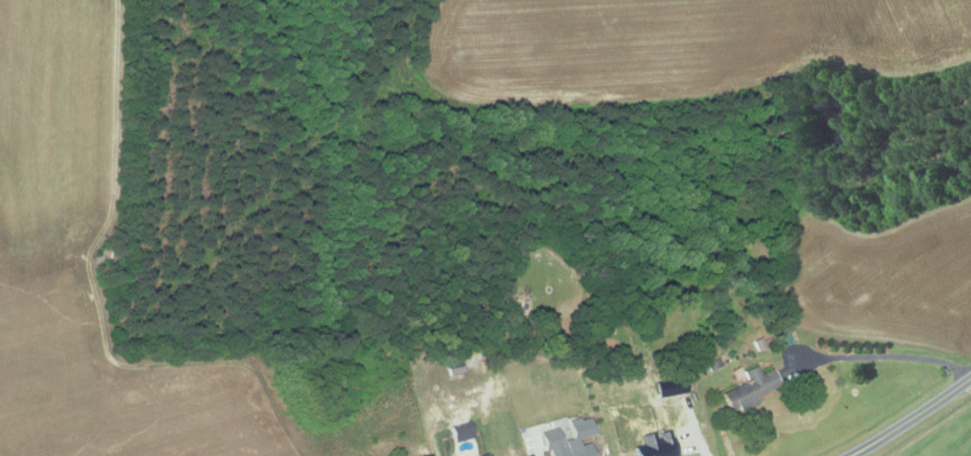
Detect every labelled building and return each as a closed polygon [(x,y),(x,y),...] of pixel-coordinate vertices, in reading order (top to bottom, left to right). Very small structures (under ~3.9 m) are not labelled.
[(791,343),(789,332),(776,335),(779,346),(791,343)] [(777,386),(769,369),(759,374),(755,366),(743,372),(747,381),(720,393),(730,413),(758,400),(757,396),(777,386)] [(544,451),(549,450),(550,455),(592,455),(589,443),(579,446),(577,439),(593,435),(589,416),(562,423),(561,421),(552,423),(553,429),(539,432),(544,451)]
